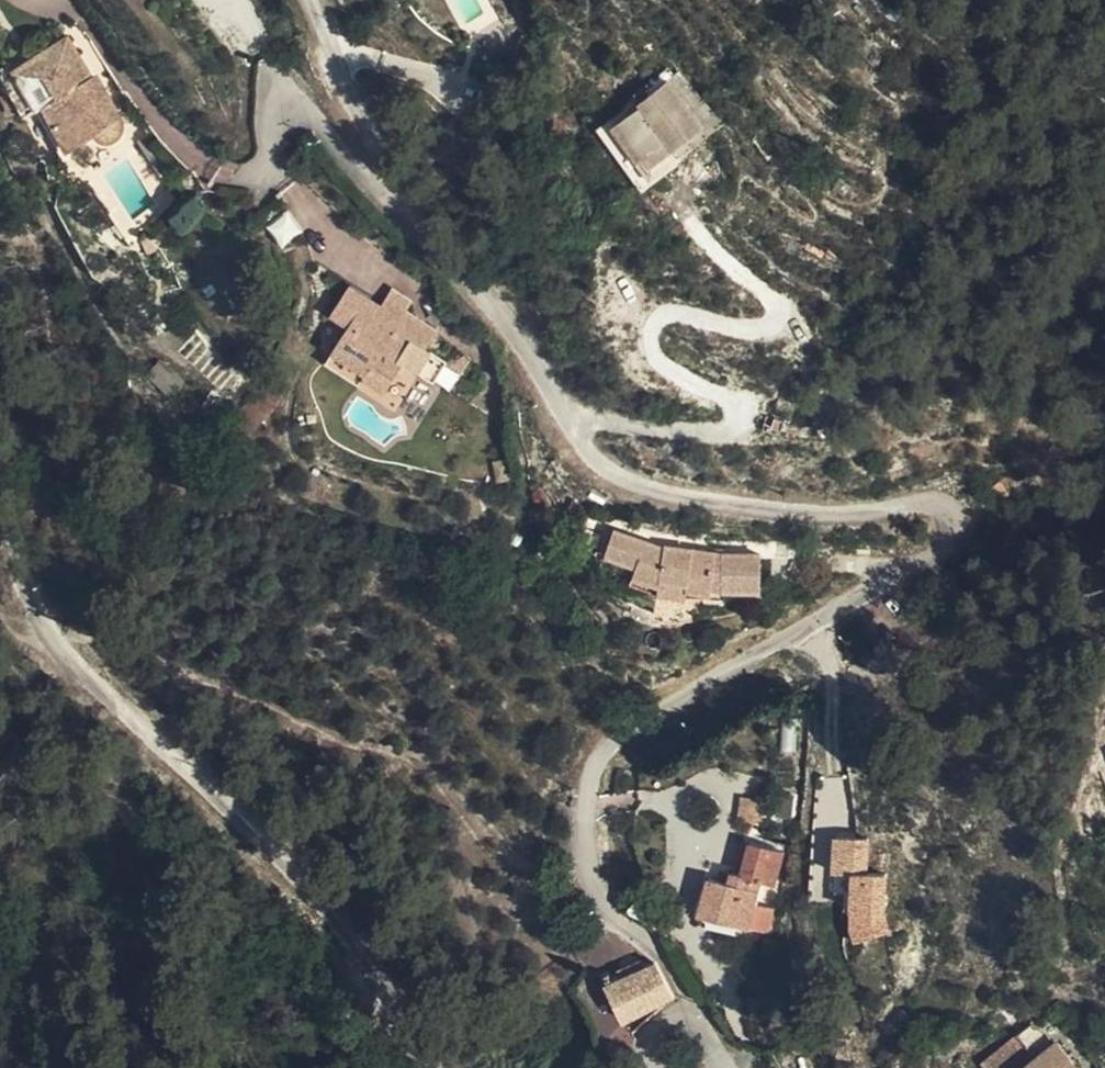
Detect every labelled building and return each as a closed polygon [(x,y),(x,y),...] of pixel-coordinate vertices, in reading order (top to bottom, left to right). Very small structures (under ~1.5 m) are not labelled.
[(78,105),(95,135),(113,127),(123,133),(129,135),(133,133),(136,130),(138,124),(138,118),(125,91),(117,86),(90,35),(52,55),(73,94),(97,81),(101,92),(78,105)] [(41,61),(35,63),(27,68),(49,109),(59,102),(61,101),(41,61)] [(97,81),(73,94),(78,105),(101,92),(97,81)] [(59,102),(80,142),(95,135),(78,105),(73,94),(61,101),(59,102)] [(623,191),(676,234),(698,204),(693,199),(717,166),(670,126),(641,165),(637,161),(613,193),(618,198),(623,191)] [(427,328),(407,313),(400,324),(369,301),(351,327),(367,341),(353,360),(384,385),(380,389),(403,406),(423,379),(434,388),(449,367),(446,363),(456,350),(427,328)] [(414,304),(407,313),(427,328),(434,317),(414,304)] [(170,394),(183,380),(160,358),(146,371),(170,394)] [(384,385),(353,360),(343,374),(375,398),(380,389),(384,385)] [(466,379),(449,367),(434,388),(451,401),(466,379)] [(279,386),(246,426),(262,441),(294,401),(279,386)] [(668,551),(611,515),(594,544),(626,569),(620,580),(649,599),(718,612),(721,593),(758,600),(762,565),(668,551)] [(757,821),(732,814),(726,839),(752,845),(757,821)] [(868,840),(831,841),(831,877),(842,877),(842,871),(851,871),(851,943),(887,943),(887,878),(868,878),(868,840)] [(716,902),(706,900),(696,898),(689,937),(760,946),(763,926),(742,922),(750,897),(764,901),(769,869),(737,861),(729,893),(718,891),(716,902)] [(706,889),(706,900),(716,902),(718,891),(718,889),(706,889)] [(668,999),(650,961),(602,986),(620,1022),(668,999)] [(1057,1041),(1019,1067),(1076,1067),(1057,1041)]
